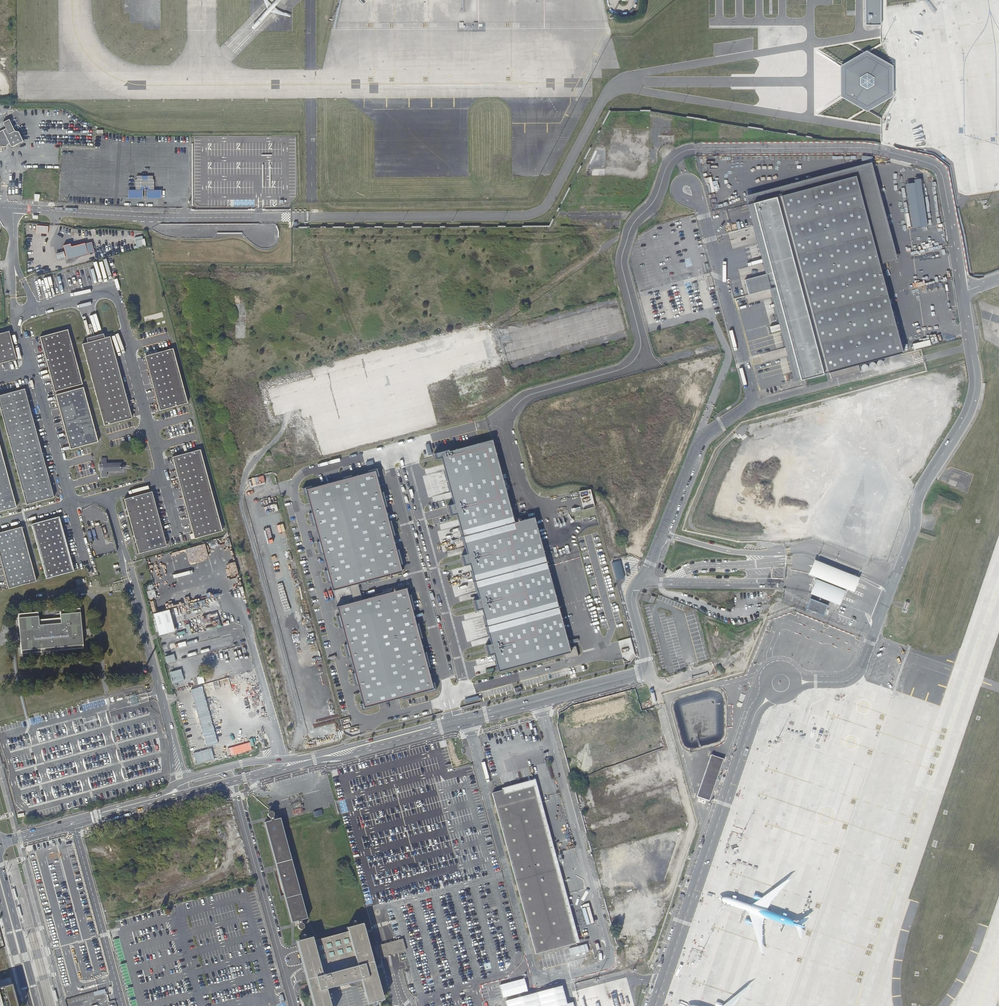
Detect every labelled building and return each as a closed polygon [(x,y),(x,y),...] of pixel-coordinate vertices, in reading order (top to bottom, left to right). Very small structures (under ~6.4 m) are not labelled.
[(864,0),(864,25),(879,25),(879,0),(865,0),(864,0)] [(889,69),(865,55),(842,69),(858,78),(858,86),(843,96),(867,108),(889,95),(889,69)] [(11,147),(23,141),(18,132),(14,131),(9,119),(2,122),(5,129),(0,131),(0,146),(7,147),(7,145),(9,144),(11,147)] [(781,285),(805,378),(902,352),(906,351),(881,263),(901,257),(875,162),(779,187),(781,196),(759,201),(777,269),(746,279),(751,294),(781,285)] [(139,179),(138,179),(138,189),(143,189),(143,186),(151,186),(151,189),(156,189),(156,179),(155,179),(155,175),(150,175),(150,179),(144,179),(144,175),(139,175),(139,179)] [(914,183),(906,184),(911,227),(926,226),(920,179),(914,180),(914,183)] [(143,189),(138,189),(130,189),(131,197),(145,197),(145,189),(149,189),(149,197),(164,197),(164,189),(156,189),(151,189),(151,186),(143,186),(143,189)] [(67,329),(40,336),(47,365),(54,391),(82,383),(67,329)] [(16,358),(8,330),(0,332),(0,362),(16,358)] [(87,340),(87,341),(104,337),(104,336),(103,333),(101,333),(87,337),(86,337),(87,340)] [(104,337),(87,341),(81,343),(84,353),(85,355),(86,360),(86,361),(92,380),(92,383),(93,386),(94,388),(99,407),(100,409),(101,413),(101,416),(104,424),(131,417),(120,377),(109,335),(104,337)] [(157,352),(144,355),(145,356),(152,383),(159,410),(187,402),(184,393),(184,392),(182,387),(182,385),(177,366),(176,364),(175,360),(175,358),(172,348),(157,352)] [(63,422),(69,449),(97,441),(83,387),(55,394),(63,422)] [(24,388),(0,395),(0,408),(7,434),(8,439),(9,441),(14,460),(14,461),(15,466),(22,488),(23,493),(23,495),(25,502),(26,504),(28,504),(54,497),(41,450),(24,388)] [(458,520),(463,536),(515,521),(492,438),(491,439),(448,450),(448,449),(435,452),(436,457),(441,456),(442,458),(443,464),(452,497),(454,504),(449,505),(450,510),(451,514),(456,513),(458,520)] [(15,507),(16,507),(16,505),(14,497),(13,495),(12,491),(6,468),(5,464),(4,462),(0,447),(0,511),(15,507)] [(183,499),(194,538),(221,531),(199,449),(172,457),(183,499)] [(106,463),(106,458),(100,458),(100,464),(98,464),(99,471),(101,471),(102,473),(101,473),(101,477),(106,476),(106,472),(121,471),(121,469),(124,469),(124,466),(124,464),(120,464),(120,462),(106,463)] [(309,504),(331,590),(367,580),(370,580),(370,582),(372,581),(379,579),(378,577),(401,571),(376,477),(378,476),(378,474),(376,467),(367,470),(368,471),(321,484),(312,486),(312,485),(302,487),(303,492),(303,494),(304,495),(306,494),(309,504)] [(159,520),(151,491),(124,499),(139,553),(166,545),(159,520)] [(933,507),(937,509),(938,509),(941,503),(953,508),(955,501),(938,494),(933,507)] [(498,670),(498,672),(564,654),(565,660),(579,657),(576,646),(572,647),(570,647),(547,562),(535,516),(515,521),(463,536),(466,552),(467,554),(463,554),(464,560),(465,564),(470,563),(470,565),(479,597),(479,599),(475,600),(476,605),(477,610),(482,608),(482,610),(491,642),(491,644),(486,645),(486,646),(487,650),(488,655),(493,654),(494,655),(498,670)] [(66,544),(59,517),(32,524),(31,524),(34,535),(34,536),(35,540),(35,541),(41,562),(41,563),(43,567),(43,568),(43,569),(46,578),(46,579),(53,577),(74,571),(66,544)] [(0,533),(0,558),(1,563),(8,589),(29,583),(36,581),(33,571),(33,570),(33,569),(32,565),(32,564),(26,543),(26,542),(24,538),(24,537),(21,527),(0,533)] [(621,559),(612,562),(616,579),(625,577),(621,559)] [(814,559),(808,574),(854,592),(860,577),(814,559)] [(846,591),(815,578),(809,593),(840,605),(846,591)] [(405,588),(337,606),(360,693),(362,702),(360,703),(360,704),(361,706),(362,710),(371,708),(370,706),(379,704),(398,699),(401,698),(410,695),(426,691),(427,693),(436,690),(434,685),(434,684),(434,683),(434,682),(431,683),(431,682),(417,631),(405,588)] [(810,598),(806,609),(824,616),(828,605),(810,598)] [(83,640),(82,636),(82,633),(80,608),(60,610),(60,618),(46,619),(39,620),(38,612),(18,614),(21,654),(83,648),(83,640)] [(696,796),(709,801),(724,758),(711,754),(696,796)] [(552,861),(574,943),(578,942),(533,780),(501,789),(501,790),(503,795),(532,787),(552,861)] [(534,954),(574,943),(552,861),(532,787),(503,795),(501,790),(490,793),(534,954)] [(278,818),(273,820),(273,817),(273,816),(274,815),(273,813),(273,812),(271,811),(270,811),(269,812),(268,813),(267,814),(267,815),(267,816),(268,817),(269,818),(270,820),(264,823),(276,867),(292,923),(298,921),(299,924),(298,925),(298,926),(298,927),(299,929),(300,930),(302,930),(304,929),(304,928),(304,926),(304,925),(303,924),(302,923),(301,921),(306,919),(278,818)] [(300,954),(313,1005),(330,1005),(327,993),(326,988),(360,980),(361,984),(366,1003),(369,1002),(378,1000),(381,999),(361,923),(346,927),(347,932),(313,941),(312,937),(297,941),(298,945),(300,954)] [(382,944),(373,947),(376,958),(385,956),(393,954),(405,950),(402,939),(389,942),(382,944)] [(0,988),(0,1005),(18,1005),(13,984),(0,988)]
